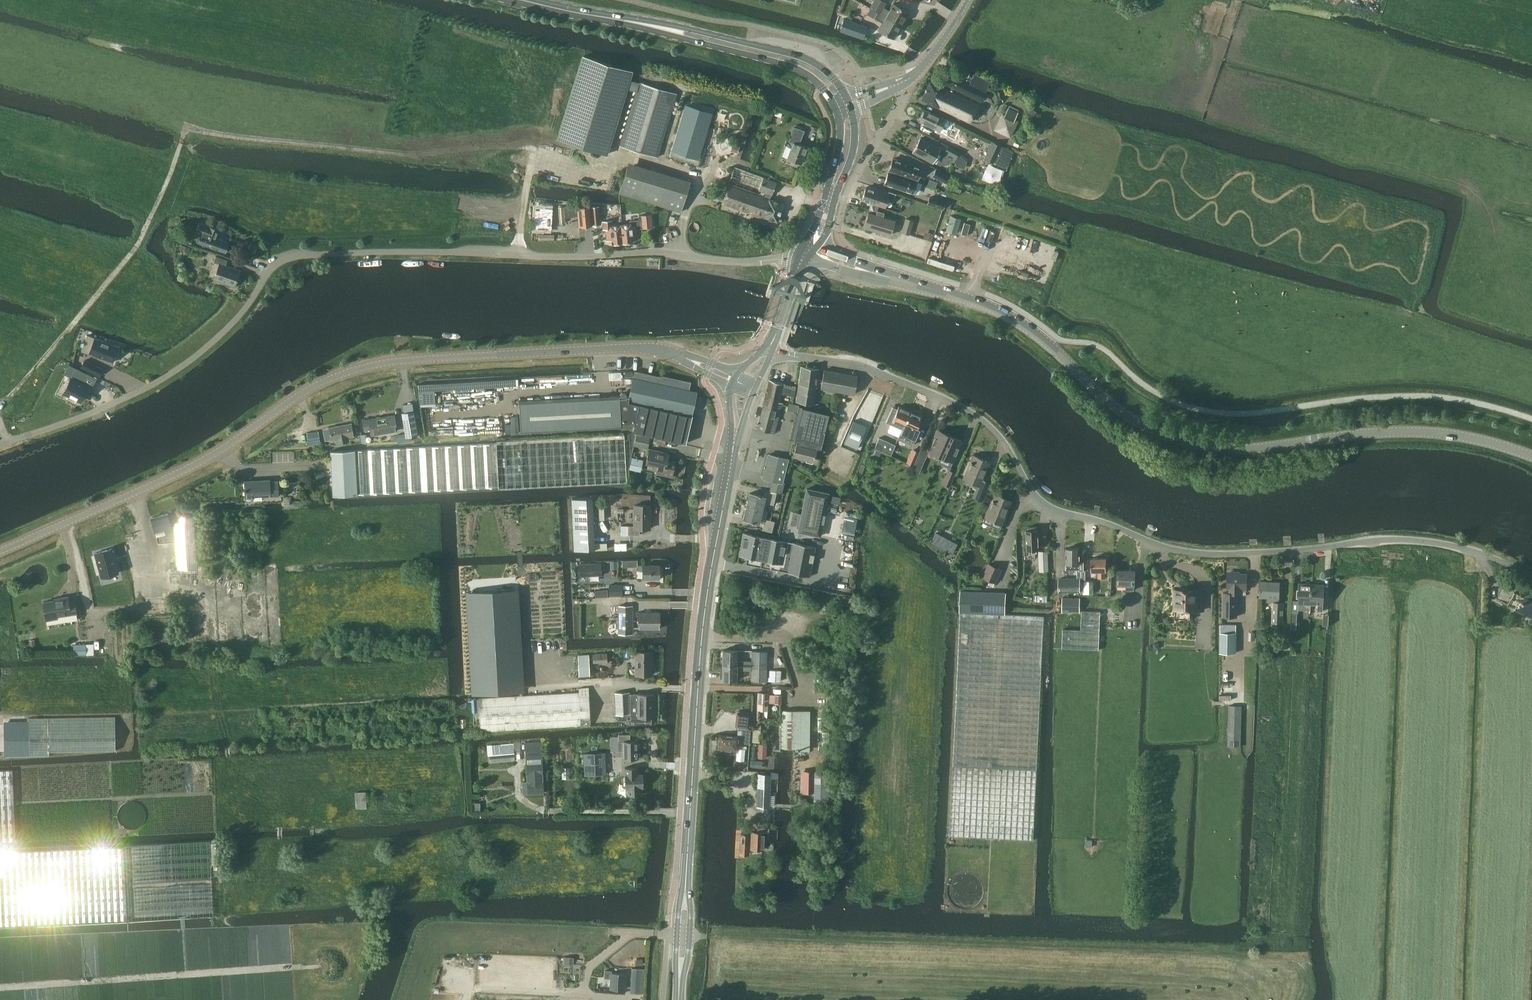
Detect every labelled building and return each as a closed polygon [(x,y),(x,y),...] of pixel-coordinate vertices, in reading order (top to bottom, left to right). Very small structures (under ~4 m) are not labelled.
[(884,8),(887,4),(880,0),(875,0),(871,8),(878,12),(901,25),(905,18),(908,12),(893,4),(890,11),(884,8)] [(893,38),(901,25),(878,12),(874,18),(882,23),(879,30),(893,38)] [(844,18),(840,32),(862,40),(867,26),(844,18)] [(584,56),(558,141),(606,155),(632,71),(584,56)] [(977,105),(952,93),(954,89),(981,102),(982,100),(984,101),(986,101),(987,99),(988,98),(988,96),(987,94),(985,93),(990,82),(974,74),(972,78),(968,76),(970,73),(963,69),(958,79),(949,74),(944,84),(950,87),(948,92),(929,82),(921,99),(969,122),(977,105)] [(658,157),(676,97),(676,95),(639,84),(620,146),(658,157)] [(685,106),(672,151),(693,157),(699,138),(701,139),(703,132),(701,131),(707,112),(685,106)] [(1002,114),(997,125),(1012,132),(1017,121),(1014,120),(1018,112),(1008,108),(1004,116),(1002,114)] [(925,110),(924,111),(922,112),(920,115),(921,116),(919,121),(939,131),(943,124),(952,128),(954,124),(925,110)] [(807,147),(802,146),(799,144),(804,130),(794,127),(789,141),(793,143),(787,158),(801,163),(807,147)] [(920,138),(912,152),(932,163),(939,148),(920,138)] [(996,157),(1009,163),(1012,151),(991,142),(984,158),(993,162),(996,157)] [(735,145),(734,151),(741,153),(742,147),(735,145)] [(945,152),(956,157),(959,152),(948,146),(945,152)] [(964,158),(959,152),(956,157),(956,158),(955,160),(954,162),(962,165),(964,158)] [(921,168),(901,161),(892,159),(889,170),(890,170),(890,172),(915,180),(916,179),(917,179),(921,168)] [(680,212),(688,187),(627,168),(619,193),(680,212)] [(722,204),(777,222),(783,204),(769,199),(770,195),(772,196),(776,183),(734,168),(722,204)] [(950,177),(948,176),(936,170),(932,176),(946,183),(950,177)] [(915,180),(890,172),(889,173),(888,172),(884,184),(913,193),(916,182),(915,181),(915,180)] [(888,194),(866,187),(862,200),(884,207),(887,199),(893,201),(895,194),(889,192),(888,194)] [(942,209),(945,202),(929,197),(927,204),(942,209)] [(917,203),(915,207),(936,214),(938,210),(917,203)] [(538,215),(537,219),(555,220),(556,207),(538,206),(538,215)] [(592,223),(590,207),(590,206),(578,207),(578,206),(565,207),(566,217),(578,216),(579,227),(592,226),(592,223)] [(598,206),(590,207),(592,223),(600,222),(598,206)] [(894,221),(881,217),(882,214),(877,212),(876,216),(868,213),(864,227),(865,227),(864,229),(865,231),(870,233),(872,232),(873,230),(890,235),(894,221)] [(637,237),(636,228),(636,227),(640,226),(640,229),(652,227),(651,215),(639,216),(640,220),(630,221),(631,224),(621,225),(622,242),(632,242),(632,237),(637,237)] [(955,234),(960,218),(951,216),(946,231),(955,234)] [(909,234),(913,221),(905,219),(901,232),(909,234)] [(622,242),(621,225),(613,226),(612,220),(603,221),(604,229),(606,228),(607,240),(612,239),(613,243),(622,242)] [(962,232),(968,234),(971,222),(964,221),(962,232)] [(229,243),(216,238),(219,230),(201,223),(198,232),(202,233),(201,234),(200,234),(197,241),(199,241),(198,242),(225,252),(229,243)] [(925,231),(923,238),(932,241),(934,234),(925,231)] [(250,244),(247,251),(255,254),(257,247),(250,244)] [(225,283),(226,285),(228,286),(230,286),(232,285),(234,286),(240,271),(226,266),(228,260),(216,256),(214,262),(220,264),(214,279),(225,283)] [(118,346),(87,335),(81,351),(112,362),(118,346)] [(103,369),(85,360),(81,368),(99,377),(103,369)] [(71,377),(63,392),(81,401),(89,386),(82,383),(87,373),(76,367),(71,377)] [(823,378),(818,377),(819,371),(802,368),(797,401),(814,404),(817,384),(822,384),(821,389),(854,394),(857,376),(824,372),(823,378)] [(627,396),(627,400),(627,401),(639,404),(692,416),(697,392),(689,390),(691,382),(663,375),(661,384),(635,379),(631,396),(627,396)] [(890,393),(894,384),(877,375),(874,381),(886,387),(884,391),(890,393)] [(419,383),(420,405),(436,404),(435,389),(461,387),(461,385),(472,385),(471,380),(419,383)] [(764,407),(781,411),(783,404),(780,403),(784,385),(771,381),(764,407)] [(627,401),(627,400),(620,400),(620,396),(520,401),(521,433),(622,428),(622,425),(634,423),(639,404),(627,401)] [(692,416),(639,404),(634,423),(634,431),(686,442),(692,416)] [(788,404),(787,410),(797,412),(790,439),(799,441),(798,443),(796,443),(793,455),(814,460),(817,447),(820,448),(829,413),(788,404)] [(893,407),(886,422),(901,428),(902,426),(903,426),(910,411),(898,406),(897,409),(893,407)] [(775,434),(781,411),(764,407),(758,429),(775,434)] [(427,412),(423,412),(425,437),(457,435),(455,411),(443,412),(442,409),(427,411),(427,412)] [(406,437),(417,435),(413,411),(402,413),(406,437)] [(900,432),(899,433),(912,438),(914,439),(919,429),(916,428),(922,416),(910,411),(903,426),(902,426),(901,428),(900,432)] [(394,415),(363,420),(364,430),(370,430),(371,435),(396,431),(394,415)] [(857,448),(866,426),(853,421),(844,443),(857,448)] [(346,442),(346,437),(353,436),(351,424),(330,428),(332,440),(339,438),(340,443),(346,442)] [(938,429),(928,450),(940,456),(950,434),(942,430),(941,431),(938,429)] [(309,443),(320,441),(318,430),(307,432),(309,443)] [(646,447),(648,436),(637,434),(634,444),(646,447)] [(950,434),(940,456),(952,461),(961,440),(958,438),(958,437),(950,434)] [(627,483),(624,435),(496,441),(496,443),(355,450),(355,449),(330,451),(333,495),(498,486),(499,489),(627,483)] [(891,455),(896,444),(879,437),(875,447),(891,455)] [(881,451),(876,448),(872,457),(877,460),(881,451)] [(912,448),(906,462),(913,465),(919,451),(912,448)] [(671,477),(675,462),(667,461),(668,454),(649,450),(646,463),(658,466),(656,474),(671,477)] [(630,468),(641,470),(644,458),(632,455),(630,468)] [(782,493),(784,482),(783,482),(788,460),(769,455),(763,478),(772,480),(771,490),(782,493)] [(973,455),(964,478),(978,484),(972,497),(982,501),(990,482),(983,479),(984,475),(982,474),(987,461),(973,455)] [(861,463),(857,473),(863,476),(867,466),(861,463)] [(949,486),(955,473),(948,470),(942,482),(949,486)] [(270,480),(244,482),(245,499),(246,500),(248,502),(251,501),(252,501),(253,499),(253,497),(278,495),(278,482),(270,482),(270,480)] [(820,536),(829,493),(807,489),(798,532),(820,536)] [(750,494),(747,506),(762,510),(764,503),(773,505),(776,495),(766,492),(765,498),(750,494)] [(833,494),(832,500),(840,502),(841,495),(833,494)] [(1002,523),(1006,513),(1004,511),(1008,501),(995,495),(986,517),(1002,523)] [(592,497),(572,498),(574,551),(608,549),(608,542),(594,543),(592,497)] [(620,526),(620,535),(640,536),(640,529),(650,530),(651,507),(635,506),(635,527),(620,526)] [(747,506),(744,519),(759,523),(763,524),(762,529),(772,531),(775,521),(765,518),(765,516),(761,515),(762,510),(747,506)] [(169,516),(168,514),(152,518),(156,532),(171,528),(170,524),(175,522),(178,521),(176,514),(169,516)] [(178,521),(175,522),(178,568),(197,567),(194,515),(179,516),(180,521),(178,521)] [(855,536),(857,515),(844,515),(843,536),(855,536)] [(1031,554),(1037,553),(1037,551),(1039,551),(1039,548),(1041,547),(1038,531),(1027,533),(1031,554)] [(760,567),(765,538),(744,535),(740,556),(747,557),(746,564),(760,567)] [(765,538),(760,567),(810,575),(815,547),(765,538)] [(1067,569),(1080,569),(1080,549),(1067,549),(1067,569)] [(1039,551),(1039,571),(1048,571),(1048,551),(1039,551)] [(114,555),(97,556),(98,580),(115,579),(114,555)] [(1106,578),(1106,570),(1107,570),(1107,558),(1092,559),(1092,571),(1098,570),(1099,578),(1106,578)] [(601,563),(579,564),(579,576),(601,575),(601,563)] [(660,579),(660,567),(644,565),(644,567),(640,567),(639,572),(643,572),(643,579),(660,579)] [(995,582),(1001,570),(990,565),(985,578),(995,582)] [(1136,584),(1136,571),(1119,571),(1119,584),(1127,585),(1127,590),(1134,590),(1134,584),(1136,584)] [(1247,589),(1247,574),(1227,573),(1227,588),(1230,588),(1230,592),(1224,592),(1224,616),(1238,616),(1238,592),(1240,592),(1240,589),(1247,589)] [(496,576),(489,577),(490,585),(497,584),(496,576)] [(1079,591),(1080,578),(1060,578),(1060,591),(1079,591)] [(1086,578),(1086,590),(1094,590),(1094,578),(1086,578)] [(1283,621),(1284,601),(1280,601),(1281,582),(1261,581),(1261,596),(1268,596),(1267,601),(1274,601),(1273,621),(1283,621)] [(1300,583),(1300,608),(1300,609),(1310,610),(1310,603),(1312,603),(1312,583),(1300,583)] [(1325,584),(1312,583),(1312,603),(1318,603),(1318,610),(1324,610),(1325,584)] [(622,595),(622,584),(608,585),(609,595),(622,595)] [(608,597),(607,586),(595,586),(595,597),(608,597)] [(515,640),(512,589),(471,592),(477,693),(518,690),(516,650),(521,650),(522,650),(521,639),(521,640),(515,640)] [(1204,609),(1204,590),(1176,589),(1176,608),(1204,609)] [(950,836),(994,838),(1034,839),(1037,777),(1044,615),(1005,614),(1006,592),(961,590),(960,612),(950,836)] [(1515,592),(1508,605),(1531,617),(1531,600),(1515,592)] [(1063,597),(1063,612),(1079,613),(1080,598),(1063,597)] [(68,599),(44,604),(48,625),(58,624),(58,619),(58,617),(77,613),(75,601),(69,603),(68,599)] [(633,634),(633,607),(619,607),(619,634),(633,634)] [(1124,623),(1124,610),(1101,609),(1101,622),(1124,623)] [(1082,610),(1081,629),(1063,628),(1062,648),(1098,650),(1100,611),(1082,610)] [(660,630),(660,614),(639,614),(639,630),(660,630)] [(1220,632),(1220,652),(1236,653),(1236,632),(1236,623),(1221,623),(1221,632),(1220,632)] [(73,654),(82,655),(86,655),(86,643),(73,643),(73,654)] [(723,651),(722,665),(752,666),(752,669),(767,669),(767,652),(767,651),(751,650),(751,660),(737,659),(737,651),(723,651)] [(593,654),(593,662),(593,663),(608,662),(607,653),(593,654)] [(637,675),(653,674),(652,653),(636,653),(637,675)] [(590,662),(593,662),(593,654),(579,654),(579,676),(590,675),(590,662)] [(722,665),(722,679),(736,680),(737,670),(743,670),(751,670),(751,671),(752,671),(751,681),(767,681),(767,669),(752,669),(752,666),(722,665)] [(769,679),(782,680),(782,669),(769,668),(769,679)] [(474,712),(475,731),(480,731),(581,725),(590,725),(590,716),(589,695),(579,696),(579,691),(476,697),(477,712),(474,712)] [(629,693),(616,694),(618,715),(618,721),(627,720),(627,714),(631,714),(629,693)] [(775,698),(769,698),(769,694),(759,693),(758,710),(768,710),(768,703),(776,703),(781,703),(781,696),(776,696),(775,698)] [(654,694),(630,695),(631,717),(639,717),(639,721),(652,721),(652,717),(655,717),(654,695),(654,694)] [(1241,746),(1242,705),(1229,705),(1228,746),(1241,746)] [(810,750),(810,710),(781,710),(781,748),(795,748),(795,750),(810,750)] [(736,711),(735,726),(749,728),(750,713),(736,711)] [(50,755),(49,751),(116,750),(115,716),(0,718),(0,756),(50,755)] [(749,743),(750,729),(739,729),(738,737),(723,736),(722,740),(720,740),(720,749),(728,750),(728,752),(737,753),(737,744),(742,745),(742,743),(749,743)] [(751,742),(760,742),(760,732),(751,731),(751,742)] [(630,735),(619,736),(620,752),(623,751),(624,759),(639,758),(638,742),(630,742),(630,735)] [(528,794),(544,793),(541,741),(525,742),(528,794)] [(515,742),(488,743),(488,761),(515,760),(515,742)] [(758,743),(757,758),(767,759),(767,744),(758,743)] [(606,752),(583,753),(584,775),(607,774),(606,752)] [(636,774),(635,768),(625,768),(626,788),(627,788),(627,795),(642,794),(642,787),(643,787),(643,774),(636,774)] [(16,840),(16,838),(14,805),(14,802),(12,771),(12,769),(0,770),(0,841),(16,840)] [(801,770),(800,792),(813,792),(814,770),(801,770)] [(814,800),(828,800),(828,771),(814,771),(814,800)] [(759,774),(757,806),(769,807),(769,806),(773,806),(773,795),(770,795),(770,778),(777,779),(777,773),(771,773),(771,775),(759,774)] [(357,811),(368,810),(367,792),(357,793),(357,811)] [(148,815),(148,812),(147,810),(146,807),(144,805),(142,803),(139,802),(137,801),(134,800),(131,801),(128,802),(126,803),(124,804),(121,807),(120,810),(119,812),(119,815),(119,817),(120,820),(121,823),(123,825),(125,827),(127,828),(129,829),(133,830),(135,830),(138,829),(141,828),(143,826),(145,824),(147,821),(148,818),(148,815)] [(763,849),(764,833),(751,832),(751,834),(742,834),(741,834),(740,853),(742,853),(749,854),(749,849),(763,849)] [(127,919),(128,919),(128,922),(214,916),(210,841),(124,846),(124,847),(0,853),(0,925),(127,919)] [(631,968),(630,992),(643,993),(644,969),(631,968)] [(604,970),(604,978),(610,978),(609,989),(625,990),(626,973),(612,972),(612,970),(604,970)]
